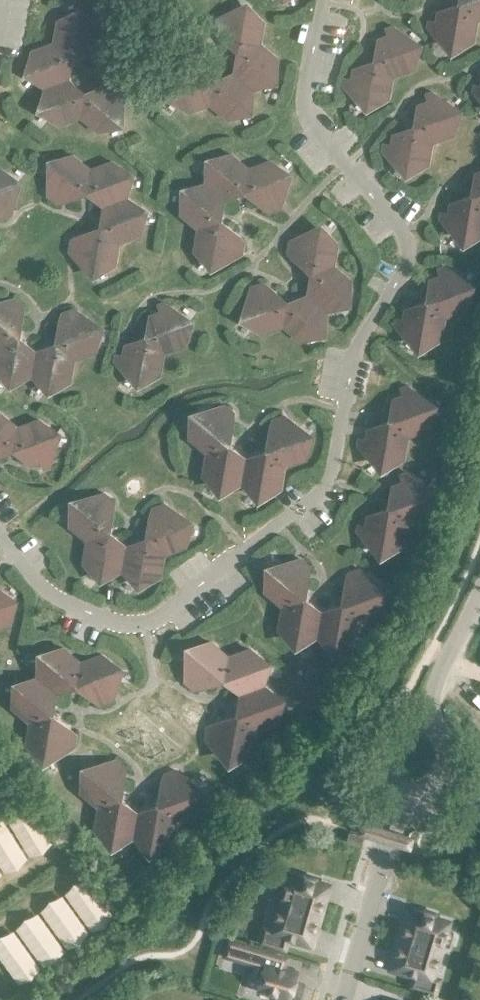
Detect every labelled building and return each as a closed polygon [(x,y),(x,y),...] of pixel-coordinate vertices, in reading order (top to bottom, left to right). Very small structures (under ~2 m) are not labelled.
[(459,3),(477,18),(479,17),(479,0),(459,0),(459,3)] [(477,18),(459,3),(438,10),(436,22),(428,20),(427,26),(431,31),(434,31),(434,33),(452,48),(474,40),(477,18)] [(238,51),(260,43),(264,21),(246,6),(224,14),(224,16),(220,15),(215,18),(213,29),(217,34),(221,34),(220,37),(238,51)] [(53,42),(72,57),(93,49),(93,47),(97,48),(102,45),(104,34),(100,29),(96,29),(97,27),(79,12),(57,20),(53,42)] [(378,38),(374,60),(393,76),(414,68),(417,45),(400,30),(398,31),(397,27),(392,25),(386,27),(389,34),(378,38)] [(28,72),(45,86),(68,78),(72,57),(53,42),(32,49),(28,72)] [(277,57),(260,43),(238,51),(234,72),(252,88),(273,80),(277,57)] [(189,111),(210,103),(214,79),(197,65),(194,66),(193,62),(188,59),(177,64),(176,69),(177,72),(175,73),(171,96),(189,111)] [(393,76),(374,60),(353,68),(351,79),(343,78),(342,84),(346,88),(349,89),(349,91),(367,106),(389,98),(393,76)] [(252,88),(234,72),(214,79),(210,103),(227,118),(248,110),(252,88)] [(68,78),(45,86),(42,109),(59,124),(80,116),(85,92),(68,78)] [(106,84),(85,92),(80,116),(98,130),(119,122),(123,99),(122,98),(124,95),(124,89),(115,82),(110,83),(107,86),(106,84)] [(418,104),(414,126),(432,141),(453,134),(457,111),(439,96),(438,97),(436,93),(431,90),(426,92),(428,100),(418,104)] [(432,141),(414,126),(393,133),(391,145),(383,144),(382,149),(386,154),(389,154),(389,156),(406,171),(428,163),(432,141)] [(206,183),(224,198),(244,191),(248,167),(231,153),(209,161),(206,183)] [(87,192),(91,168),(73,154),(51,162),(48,185),(50,187),(47,190),(47,195),(56,203),(62,201),(64,198),(66,200),(87,192)] [(91,168),(87,192),(103,206),(126,197),(129,175),(111,160),(91,168)] [(269,160),(248,167),(244,191),(262,205),(264,204),(265,208),(270,211),(281,207),(282,202),(281,198),(283,197),(287,175),(269,160)] [(11,215),(12,210),(11,206),(13,205),(17,182),(0,168),(0,219),(11,215)] [(471,194),(479,201),(479,170),(475,172),(471,194)] [(181,213),(198,228),(220,219),(224,198),(206,183),(185,190),(181,213)] [(471,194),(450,202),(448,213),(440,212),(439,218),(443,222),(447,223),(446,225),(464,240),(479,234),(479,201),(471,194)] [(126,197),(103,206),(100,227),(119,242),(140,234),(143,211),(126,197)] [(220,219),(198,228),(194,250),(212,265),(234,257),(234,254),(238,255),(242,252),(244,241),(241,237),(237,236),(238,234),(220,219)] [(119,242),(100,227),(79,235),(79,237),(75,236),(70,239),(68,251),(72,254),(76,255),(76,258),(94,272),(115,264),(119,242)] [(294,258),(311,273),(334,265),(338,243),(320,228),(298,236),(298,238),(294,237),(289,240),(287,251),(291,255),(294,256),(294,258)] [(307,294),(326,310),(347,302),(351,279),(334,265),(311,273),(307,294)] [(426,300),(445,316),(466,308),(470,285),(452,270),(450,271),(449,268),(444,265),(438,267),(441,274),(430,278),(426,300)] [(283,325),(287,301),(270,287),(268,288),(267,284),(262,281),(251,285),(249,290),(251,294),(248,295),(244,318),(262,333),(283,325)] [(307,294),(287,301),(283,325),(300,339),(322,331),(326,310),(307,294)] [(19,337),(23,315),(21,313),(24,310),(24,305),(15,297),(10,298),(7,301),(5,300),(0,302),(0,344),(19,337)] [(441,338),(445,316),(426,300),(405,308),(403,319),(395,318),(394,324),(398,328),(401,329),(401,331),(419,346),(441,338)] [(150,314),(146,336),(164,352),(185,344),(189,321),(171,306),(170,307),(168,304),(163,301),(158,303),(160,310),(150,314)] [(60,321),(56,343),(74,358),(95,351),(99,328),(81,313),(79,314),(78,310),(73,307),(62,311),(61,316),(62,320),(60,321)] [(164,352),(146,336),(125,344),(123,355),(115,354),(114,360),(117,364),(121,365),(121,367),(138,381),(160,374),(164,352)] [(19,337),(0,344),(0,373),(10,382),(31,374),(36,350),(19,337)] [(36,350),(31,374),(49,388),(70,380),(74,358),(56,343),(36,350)] [(393,398),(389,420),(407,435),(428,427),(432,405),(415,390),(413,390),(412,387),(407,384),(401,386),(403,394),(393,398)] [(207,452),(229,443),(233,421),(231,420),(234,417),(234,411),(225,404),(220,405),(217,408),(215,406),(193,414),(189,437),(207,452)] [(18,426),(0,412),(0,455),(13,450),(18,426)] [(266,450),(284,465),(305,458),(309,435),(292,420),(289,421),(288,417),(283,414),(272,418),(271,423),(272,427),(270,428),(266,450)] [(39,418),(18,426),(13,450),(31,464),(41,460),(44,468),(50,466),(52,460),(50,457),(52,456),(56,433),(39,418)] [(407,435),(389,420),(368,427),(366,439),(358,437),(357,443),(361,448),(364,448),(364,450),(382,465),(404,457),(407,435)] [(246,457),(229,443),(207,452),(203,474),(221,489),(241,481),(246,457)] [(266,450),(246,457),(241,481),(259,495),(280,487),(284,465),(266,450)] [(392,485),(388,506),(407,522),(428,514),(432,491),(414,476),(412,477),(411,474),(406,471),(400,473),(403,481),(392,485)] [(87,540),(109,531),(113,509),(111,508),(114,505),(114,499),(105,492),(100,493),(97,496),(95,494),(74,502),(69,525),(87,540)] [(146,538),(164,553),(185,546),(189,523),(172,508),(169,509),(168,505),(164,502),(152,506),(151,511),(152,515),(150,516),(146,538)] [(407,522),(388,506),(367,514),(365,525),(358,524),(357,530),(360,534),(364,535),(363,537),(381,552),(403,544),(407,522)] [(126,545),(109,531),(87,540),(83,562),(101,576),(122,569),(126,545)] [(160,575),(164,553),(146,538),(126,545),(122,569),(139,583),(160,575)] [(282,605),(305,597),(309,575),(307,573),(310,570),(310,565),(301,557),(295,558),(293,562),(291,560),(269,568),(265,591),(282,605)] [(345,581),(342,603),(360,619),(381,611),(385,588),(367,573),(365,574),(364,570),(359,568),(348,572),(346,577),(348,581),(345,581)] [(9,623),(13,601),(0,590),(0,627),(9,623)] [(321,611),(305,597),(282,605),(278,627),(296,642),(317,635),(321,611)] [(360,619),(342,603),(321,611),(317,635),(334,649),(356,641),(360,619)] [(224,679),(228,655),(211,641),(189,649),(185,672),(187,673),(185,676),(185,681),(194,689),(199,688),(201,685),(203,686),(224,679)] [(41,654),(38,676),(56,692),(76,684),(80,661),(63,646),(41,654)] [(249,647),(228,655),(224,679),(241,693),(263,684),(267,662),(249,647)] [(80,661),(76,684),(93,699),(96,698),(97,702),(102,704),(113,700),(114,695),(113,692),(115,691),(119,668),(101,653),(80,661)] [(13,707),(30,721),(52,713),(56,692),(38,676),(17,684),(13,707)] [(280,699),(263,684),(241,693),(237,714),(255,729),(276,722),(280,699)] [(52,713),(30,721),(26,743),(44,758),(65,750),(66,748),(70,749),(74,746),(76,734),(73,730),(69,730),(70,727),(52,713)] [(255,729),(237,714),(216,722),(215,724),(212,723),(207,726),(205,737),(208,741),(212,742),(212,744),(230,759),(251,751),(255,729)] [(98,806),(121,798),(125,776),(123,774),(126,771),(126,766),(117,758),(111,759),(109,762),(107,761),(85,769),(81,792),(98,806)] [(161,782),(158,804),(176,820),(197,812),(201,789),(183,774),(181,775),(180,771),(175,769),(164,773),(162,778),(164,781),(161,782)] [(137,811),(121,798),(98,806),(95,828),(112,843),(133,835),(137,811)] [(176,820),(158,804),(137,811),(133,835),(150,850),(172,842),(176,820)] [(279,879),(275,894),(282,896),(279,907),(317,918),(322,899),(323,900),(328,885),(313,881),(314,878),(305,876),(304,879),(289,875),(287,881),(279,879)] [(317,918),(279,907),(273,929),(265,926),(261,940),(285,947),(289,936),(311,942),(315,928),(314,927),(317,918)] [(401,942),(438,953),(441,943),(449,945),(453,930),(446,928),(448,921),(432,917),(433,913),(425,911),(424,913),(410,909),(405,924),(406,924),(401,942)] [(432,975),(438,953),(401,942),(398,952),(397,951),(393,966),(415,973),(411,984),(436,991),(440,978),(432,975)] [(276,991),(274,995),(289,999),(296,973),(282,969),(286,957),(262,950),(254,976),(261,979),(259,986),(276,991)]
